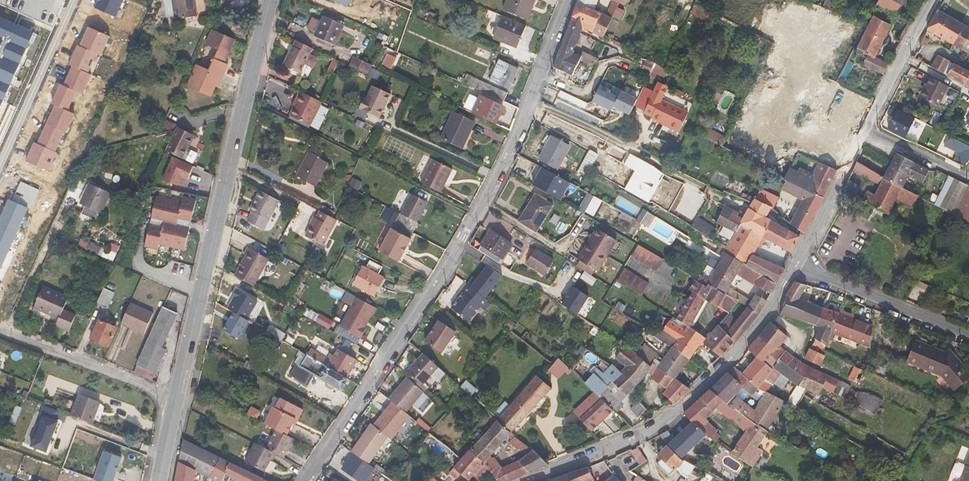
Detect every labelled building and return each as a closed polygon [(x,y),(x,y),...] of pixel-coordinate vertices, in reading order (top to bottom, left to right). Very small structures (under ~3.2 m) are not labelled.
[(95,8),(116,17),(124,0),(99,0),(95,8)] [(197,16),(195,0),(173,0),(166,1),(169,19),(175,18),(176,20),(197,16)] [(227,1),(243,8),(247,0),(228,0),(227,1)] [(536,0),(507,0),(503,9),(528,20),(536,0)] [(572,17),(595,27),(597,23),(608,28),(613,17),(620,20),(625,11),(618,8),(620,3),(625,5),(627,0),(578,0),(572,17)] [(896,14),(904,0),(879,0),(877,4),(896,14)] [(939,10),(928,30),(962,49),(968,37),(968,28),(939,10)] [(324,16),(315,36),(319,38),(317,41),(331,47),(332,44),(336,45),(345,25),(324,16)] [(517,49),(526,26),(503,16),(496,30),(505,34),(501,42),(517,49)] [(863,65),(884,74),(888,64),(875,57),(892,25),(874,16),(857,49),(868,55),(863,65)] [(595,27),(572,17),(554,67),(572,75),(582,56),(573,52),(583,27),(592,32),(595,27)] [(35,32),(0,18),(0,110),(35,32)] [(597,23),(595,27),(592,32),(604,38),(605,35),(608,28),(597,23)] [(82,38),(79,45),(97,54),(101,56),(110,36),(89,27),(84,39),(82,38)] [(505,34),(496,30),(493,39),(501,42),(505,34)] [(212,31),(206,44),(219,50),(211,67),(199,62),(190,81),(207,89),(209,85),(215,87),(218,81),(221,82),(228,67),(224,65),(235,42),(212,31)] [(293,46),(289,53),(307,61),(310,54),(313,49),(296,41),(293,46)] [(515,53),(517,49),(501,42),(500,46),(515,53)] [(79,45),(70,65),(73,66),(88,73),(97,54),(79,45)] [(307,61),(289,53),(283,65),(300,74),(307,61)] [(947,68),(950,62),(938,55),(931,67),(946,75),(949,69),(947,68)] [(368,74),(373,65),(354,56),(350,65),(368,74)] [(335,71),(339,61),(334,59),(330,68),(335,71)] [(499,60),(496,67),(492,75),(490,80),(509,89),(518,69),(499,60)] [(849,61),(841,77),(846,80),(855,63),(849,61)] [(954,63),(947,76),(964,84),(968,87),(968,71),(954,63)] [(88,73),(73,66),(65,86),(83,94),(92,75),(88,73)] [(463,82),(504,101),(508,92),(467,73),(464,78),(463,82)] [(661,116),(670,98),(663,95),(670,82),(661,77),(654,91),(646,107),(653,111),(653,112),(661,116)] [(948,86),(931,77),(928,84),(922,97),(938,105),(948,86)] [(922,97),(928,84),(926,83),(919,96),(922,97)] [(386,103),(391,94),(373,85),(367,99),(364,98),(359,108),(380,118),(385,107),(383,107),(385,103),(386,103)] [(590,108),(609,117),(611,113),(615,104),(606,100),(608,97),(597,92),(590,108)] [(296,102),(290,115),(309,125),(320,104),(298,93),(294,101),(296,102)] [(473,113),(496,123),(504,107),(481,96),(473,113)] [(611,113),(627,120),(634,106),(618,98),(615,104),(611,113)] [(690,109),(670,98),(661,116),(668,120),(667,121),(680,128),(690,109)] [(75,114),(56,105),(51,117),(47,116),(44,123),(47,125),(64,132),(66,133),(75,114)] [(915,118),(897,109),(888,128),(906,137),(915,118)] [(462,149),(471,130),(475,122),(454,111),(441,138),(462,149)] [(919,132),(926,135),(931,126),(924,123),(919,132)] [(64,132),(47,125),(39,144),(56,152),(64,132)] [(931,142),(937,129),(931,126),(926,135),(924,139),(931,142)] [(177,130),(165,151),(178,158),(179,157),(189,163),(194,154),(183,148),(189,137),(177,130)] [(475,132),(471,130),(462,149),(467,151),(475,132)] [(588,135),(581,146),(590,150),(590,151),(597,139),(588,135)] [(569,147),(552,137),(540,159),(558,168),(569,147)] [(606,141),(597,138),(597,139),(590,151),(598,155),(606,141)] [(39,144),(35,142),(27,161),(49,171),(57,152),(56,152),(39,144)] [(590,151),(590,150),(578,172),(586,177),(590,170),(598,155),(590,151)] [(915,163),(917,159),(899,150),(885,177),(903,187),(909,175),(923,183),(929,171),(929,170),(915,163)] [(309,152),(296,176),(317,186),(329,162),(309,152)] [(189,175),(193,166),(175,158),(163,183),(176,186),(180,178),(182,179),(186,181),(189,175)] [(437,160),(425,184),(444,194),(448,186),(446,185),(447,183),(451,180),(456,170),(437,160)] [(918,195),(903,187),(885,177),(857,161),(853,170),(881,185),(876,195),(868,191),(863,200),(888,214),(896,198),(912,207),(918,195)] [(786,180),(823,199),(837,170),(818,162),(813,173),(800,167),(798,172),(790,168),(784,179),(786,180)] [(542,167),(533,185),(560,200),(570,183),(542,167)] [(957,180),(949,176),(946,182),(954,186),(957,180)] [(798,208),(814,216),(823,199),(786,180),(781,190),(802,200),(798,208)] [(860,187),(848,180),(843,189),(855,196),(860,187)] [(957,180),(954,186),(967,192),(968,187),(968,185),(957,180)] [(954,186),(946,182),(935,204),(944,208),(956,215),(965,195),(967,192),(954,186)] [(80,204),(101,213),(111,193),(90,184),(80,204)] [(756,199),(772,207),(773,207),(778,198),(761,189),(756,199)] [(260,190),(250,211),(253,213),(248,221),(263,229),(268,221),(280,200),(260,190)] [(401,214),(417,222),(428,202),(412,194),(401,214)] [(535,194),(519,220),(518,220),(536,231),(553,205),(535,194)] [(965,195),(956,215),(968,221),(968,198),(965,195)] [(197,202),(184,199),(183,204),(157,198),(157,200),(147,197),(143,213),(154,215),(153,217),(151,227),(146,246),(160,249),(161,244),(186,250),(191,230),(193,221),(197,202)] [(28,208),(10,199),(1,219),(20,227),(28,208)] [(763,237),(771,220),(766,218),(772,207),(756,199),(754,202),(750,209),(748,208),(743,218),(740,224),(763,237)] [(332,216),(335,211),(323,205),(320,210),(332,216)] [(400,214),(386,206),(380,216),(395,223),(400,214)] [(736,232),(740,224),(743,218),(738,216),(739,213),(725,206),(717,222),(722,225),(736,232)] [(790,224),(802,232),(804,233),(814,216),(798,208),(790,224)] [(324,245),(337,219),(332,216),(320,210),(307,236),(324,245)] [(395,223),(412,232),(417,222),(401,214),(400,214),(395,223)] [(713,226),(698,217),(693,226),(708,236),(713,226)] [(206,220),(199,218),(197,226),(204,227),(206,220)] [(1,219),(0,221),(0,242),(11,247),(20,227),(1,219)] [(725,252),(777,284),(785,269),(783,268),(754,254),(763,237),(791,252),(800,236),(771,220),(763,237),(740,224),(736,232),(728,247),(725,252)] [(715,239),(728,247),(736,232),(722,225),(715,239)] [(383,244),(403,254),(412,238),(392,228),(383,244)] [(588,244),(607,256),(616,240),(597,228),(588,244)] [(491,230),(478,250),(501,264),(509,252),(507,251),(512,244),(491,230)] [(709,260),(714,252),(684,235),(682,239),(686,241),(684,245),(709,260)] [(0,242),(0,265),(2,266),(11,247),(0,242)] [(399,262),(403,254),(383,244),(379,251),(399,262)] [(597,271),(607,256),(588,244),(578,259),(580,260),(595,270),(597,271)] [(656,271),(663,259),(637,244),(630,256),(656,271)] [(235,275),(254,286),(270,259),(248,247),(244,254),(246,255),(235,275)] [(549,267),(555,271),(560,264),(536,249),(532,257),(549,267)] [(739,301),(760,314),(767,301),(756,293),(752,300),(730,287),(737,274),(771,293),(777,284),(725,252),(722,257),(714,252),(709,260),(697,280),(707,287),(709,284),(739,301)] [(549,267),(532,257),(528,263),(545,274),(549,267)] [(592,275),(595,270),(580,260),(577,266),(592,275)] [(474,277),(468,285),(486,298),(502,277),(488,266),(478,280),(474,277)] [(377,289),(383,277),(364,267),(354,284),(374,295),(377,289)] [(616,279),(642,296),(650,283),(623,267),(616,279)] [(386,279),(383,277),(377,289),(380,290),(386,279)] [(916,279),(913,284),(924,289),(927,284),(916,279)] [(729,313),(739,301),(709,284),(707,287),(697,280),(696,280),(690,289),(693,291),(677,319),(687,326),(690,328),(706,300),(729,313)] [(817,321),(823,308),(800,299),(807,285),(795,282),(787,294),(781,313),(803,320),(804,317),(817,321)] [(468,285),(467,284),(462,291),(464,293),(452,308),(470,321),(482,306),(486,310),(492,303),(486,298),(468,285)] [(34,307),(59,319),(69,298),(43,286),(34,307)] [(574,287),(563,304),(578,314),(589,297),(574,287)] [(115,293),(103,288),(97,303),(108,308),(115,293)] [(234,296),(227,307),(234,311),(246,318),(257,300),(236,288),(232,295),(234,296)] [(352,304),(356,296),(347,292),(343,299),(352,304)] [(373,316),(378,308),(356,296),(352,304),(340,326),(361,338),(367,327),(365,326),(372,315),(373,316)] [(719,325),(736,342),(760,314),(739,301),(729,313),(719,325)] [(153,313),(130,303),(121,323),(144,334),(153,313)] [(147,341),(162,348),(177,313),(163,307),(147,341)] [(832,332),(839,313),(823,308),(817,321),(816,325),(821,327),(815,339),(826,344),(832,332)] [(246,318),(234,311),(223,329),(238,338),(249,320),(246,318)] [(832,332),(871,347),(873,326),(839,313),(832,332)] [(816,325),(817,321),(804,317),(803,320),(816,325)] [(673,346),(690,358),(699,345),(704,344),(707,340),(690,328),(687,326),(684,330),(674,323),(670,320),(663,330),(678,340),(673,346)] [(456,332),(439,321),(425,341),(442,353),(456,332)] [(92,338),(108,345),(116,329),(99,322),(92,338)] [(759,387),(767,392),(771,385),(773,386),(774,384),(782,390),(789,380),(799,386),(799,385),(819,395),(822,389),(832,391),(846,398),(852,386),(839,380),(811,367),(806,377),(800,374),(796,371),(801,362),(802,362),(780,346),(787,336),(771,322),(759,336),(748,349),(758,357),(743,374),(759,387)] [(704,344),(721,357),(722,358),(736,342),(719,325),(707,340),(704,344)] [(340,326),(336,333),(357,345),(361,338),(340,326)] [(653,363),(675,378),(690,358),(673,346),(678,340),(663,330),(652,332),(653,335),(671,348),(664,359),(659,355),(645,344),(637,354),(651,366),(653,363)] [(626,346),(636,353),(641,346),(624,334),(618,341),(625,345),(626,346)] [(944,352),(916,340),(907,362),(942,376),(954,390),(968,377),(968,371),(953,353),(947,358),(943,354),(944,352)] [(157,372),(166,350),(162,348),(147,341),(137,364),(157,372)] [(671,401),(674,403),(689,388),(688,387),(675,378),(653,363),(651,366),(637,354),(636,353),(626,346),(616,358),(626,367),(621,372),(612,364),(611,366),(636,385),(648,372),(652,375),(651,378),(663,386),(667,388),(663,393),(663,394),(671,401)] [(347,377),(357,360),(339,349),(335,357),(330,354),(327,358),(325,362),(330,365),(329,367),(347,377)] [(807,359),(821,365),(826,355),(811,349),(807,359)] [(946,352),(944,352),(943,354),(947,358),(953,353),(949,349),(946,352)] [(295,362),(298,363),(301,365),(307,355),(301,351),(295,362)] [(325,362),(327,358),(316,351),(312,357),(329,367),(330,365),(325,362)] [(439,367),(424,353),(408,371),(412,375),(409,378),(423,391),(426,387),(423,384),(439,367)] [(342,390),(348,378),(347,377),(329,367),(312,357),(309,355),(307,354),(307,355),(301,365),(298,363),(290,375),(305,384),(311,372),(342,390)] [(560,357),(549,368),(558,377),(568,366),(560,357)] [(872,361),(868,370),(879,376),(883,367),(872,361)] [(811,367),(801,362),(796,371),(800,374),(806,377),(811,367)] [(157,372),(137,364),(133,372),(153,380),(157,372)] [(579,377),(583,381),(595,392),(602,399),(613,409),(636,385),(611,366),(603,373),(597,368),(592,374),(587,369),(579,377)] [(860,383),(866,371),(854,366),(848,378),(860,383)] [(766,430),(784,402),(767,392),(759,387),(743,374),(734,367),(711,389),(735,410),(766,430)] [(511,432),(521,421),(551,388),(537,375),(510,406),(505,402),(492,416),(497,421),(511,432)] [(409,378),(407,377),(389,398),(393,401),(406,412),(424,391),(423,391),(409,378)] [(613,410),(616,413),(637,392),(636,385),(613,409),(613,410)] [(767,435),(769,432),(766,430),(735,410),(711,389),(684,413),(693,421),(707,435),(713,440),(718,443),(720,440),(718,439),(720,435),(716,432),(717,431),(706,420),(717,408),(729,418),(731,417),(746,432),(732,453),(753,466),(763,452),(768,456),(777,442),(767,435)] [(595,392),(584,402),(591,409),(602,399),(595,392)] [(884,400),(869,392),(857,392),(852,401),(877,414),(884,400)] [(71,415),(92,423),(100,402),(79,394),(71,415)] [(274,406),(265,423),(277,429),(287,435),(293,424),(297,418),(299,418),(304,409),(281,397),(276,407),(274,406)] [(602,399),(591,409),(603,420),(613,410),(613,409),(602,399)] [(393,401),(373,424),(388,437),(391,439),(410,416),(406,412),(393,401)] [(638,418),(641,416),(646,409),(639,401),(630,409),(638,418)] [(574,413),(581,420),(591,409),(584,402),(574,413)] [(46,451),(58,421),(54,420),(58,410),(43,405),(39,414),(43,416),(35,438),(34,438),(31,445),(46,451)] [(246,412),(254,417),(258,410),(249,405),(246,412)] [(593,431),(603,420),(591,409),(581,420),(593,431)] [(489,420),(494,424),(497,421),(492,416),(488,412),(481,420),(485,424),(489,420)] [(494,424),(470,450),(483,463),(490,471),(497,480),(507,480),(529,472),(548,465),(532,450),(518,438),(511,432),(497,421),(494,424)] [(511,432),(518,438),(528,427),(521,421),(511,432)] [(707,435),(693,421),(674,439),(668,431),(661,436),(668,444),(682,458),(693,465),(697,460),(686,454),(702,439),(709,445),(713,440),(707,435)] [(373,424),(371,423),(351,451),(354,453),(369,464),(388,437),(373,424)] [(276,453),(284,457),(289,448),(288,447),(291,442),(293,438),(287,435),(277,429),(266,448),(276,453)] [(184,439),(180,462),(196,470),(218,480),(221,480),(225,473),(230,462),(184,439)] [(266,448),(255,442),(245,461),(264,471),(270,460),(272,461),(276,453),(266,448)] [(682,458),(668,444),(658,454),(662,458),(657,464),(669,475),(674,471),(689,478),(691,473),(698,477),(702,469),(693,465),(682,458)] [(469,480),(473,476),(478,480),(480,480),(490,471),(483,463),(470,450),(462,458),(454,467),(462,474),(469,480)] [(114,478),(120,459),(103,453),(97,472),(114,478)] [(354,453),(343,469),(360,480),(365,480),(374,468),(369,464),(354,453)] [(967,460),(965,465),(966,465),(960,480),(968,480),(968,461),(967,460)] [(180,462),(179,462),(175,480),(194,480),(196,470),(180,462)] [(230,462),(225,473),(240,480),(263,480),(264,479),(230,462)] [(457,480),(462,474),(454,467),(449,473),(457,480)] [(593,477),(588,467),(564,475),(568,480),(586,480),(593,477)] [(114,478),(97,472),(94,480),(98,480),(113,480),(114,478)]
